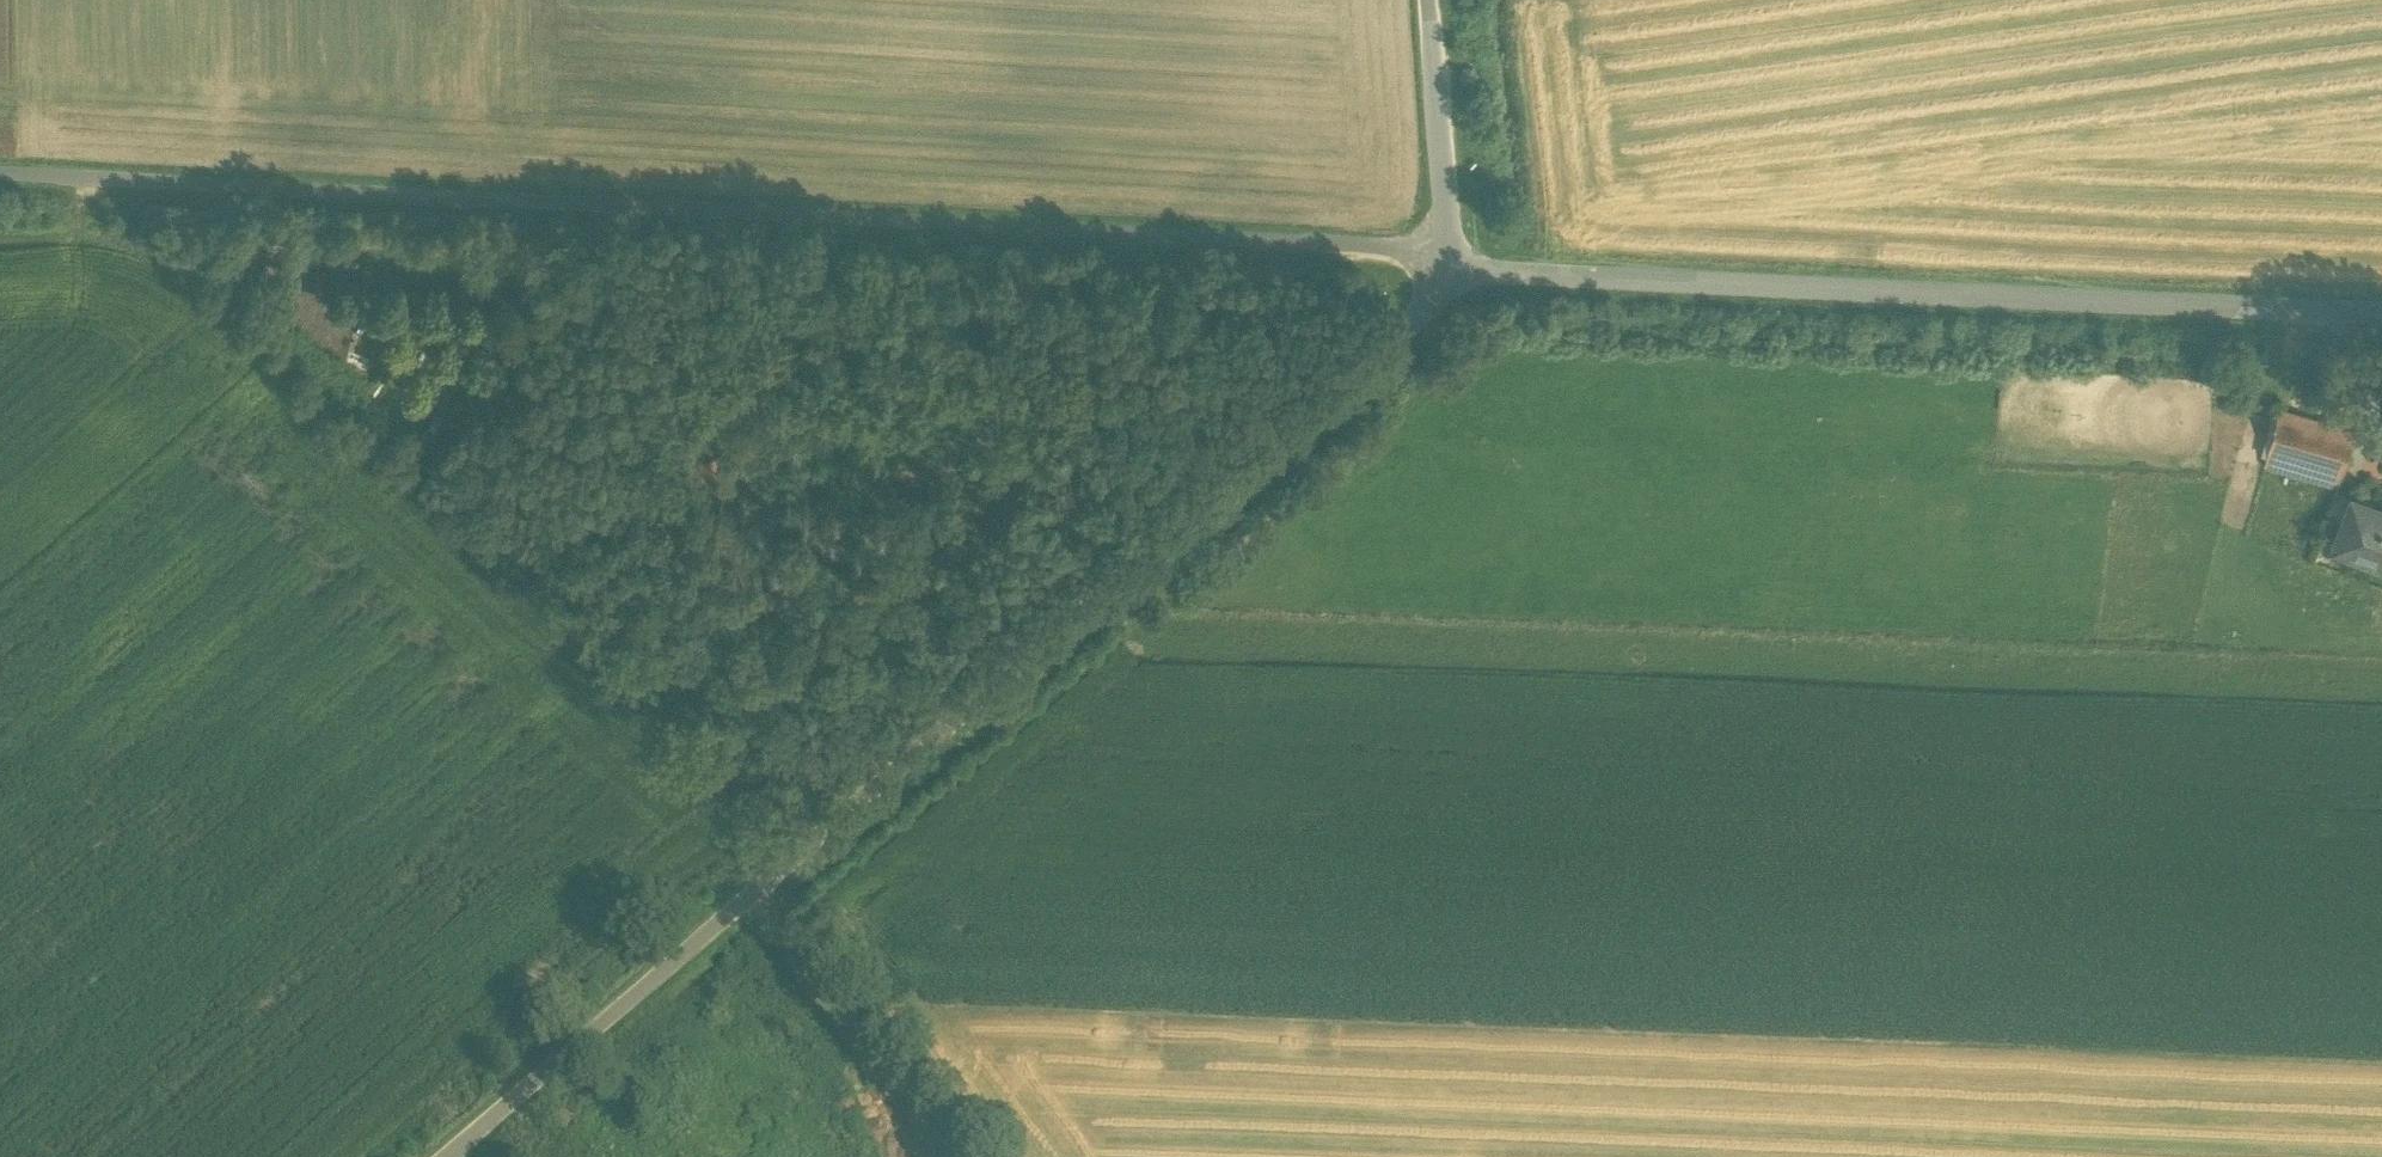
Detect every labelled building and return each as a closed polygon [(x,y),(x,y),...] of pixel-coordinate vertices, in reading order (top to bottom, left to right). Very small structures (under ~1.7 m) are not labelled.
[(1475,83),(1480,74),(1474,65),(1464,66),(1460,74),(1465,83),(1475,83)] [(2359,430),(2282,407),(2279,417),(2267,462),(2340,484),(2359,430)] [(2355,494),(2336,488),(2326,515),(2345,521),(2355,494)] [(2355,494),(2345,521),(2336,544),(2381,560),(2381,504),(2355,494)]
